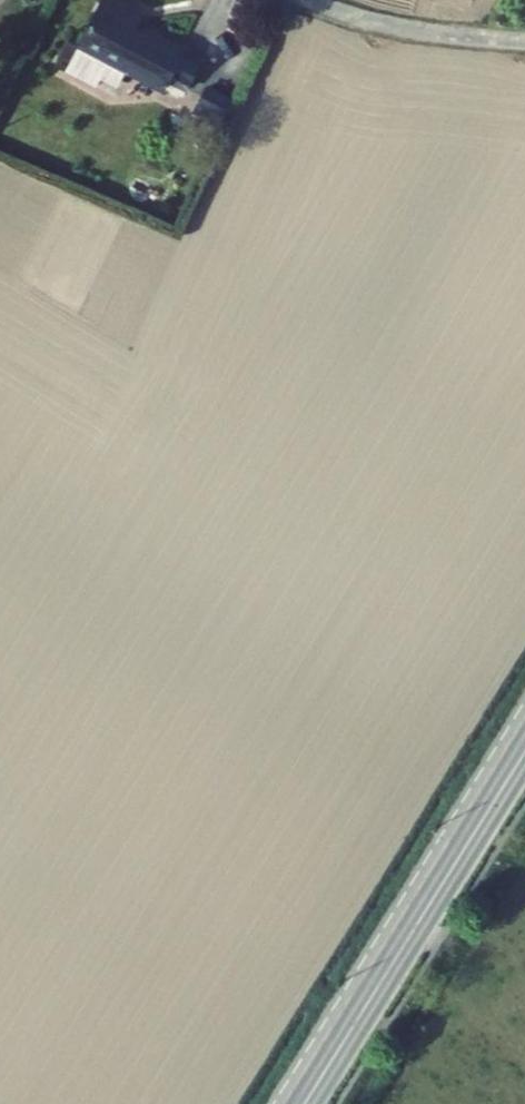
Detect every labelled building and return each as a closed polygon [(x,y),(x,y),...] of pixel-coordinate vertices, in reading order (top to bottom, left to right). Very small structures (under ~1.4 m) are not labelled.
[(85,39),(167,84),(171,76),(192,88),(211,55),(134,12),(140,0),(107,0),(85,39)]
